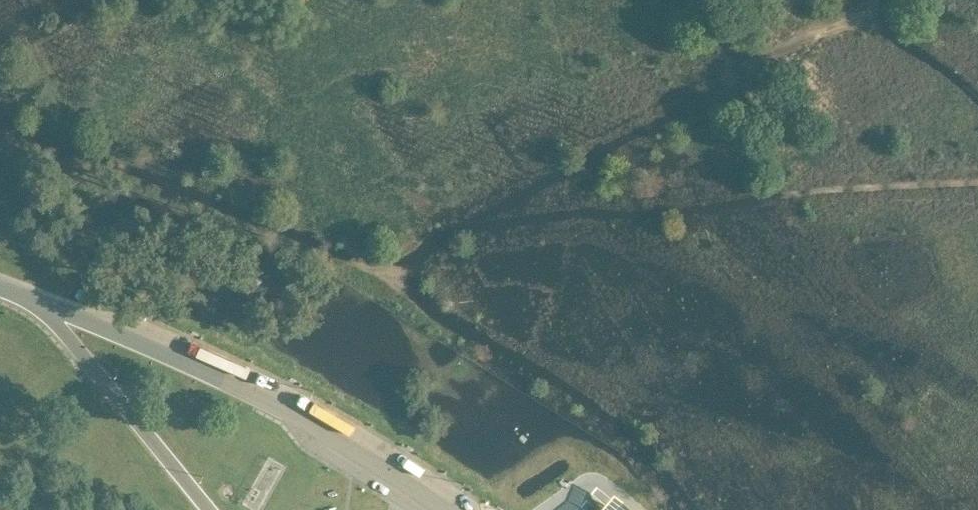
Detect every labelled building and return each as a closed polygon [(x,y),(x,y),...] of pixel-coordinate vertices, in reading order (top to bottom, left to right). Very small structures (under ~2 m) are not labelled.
[(608,487),(590,509),(638,509),(608,487)]
